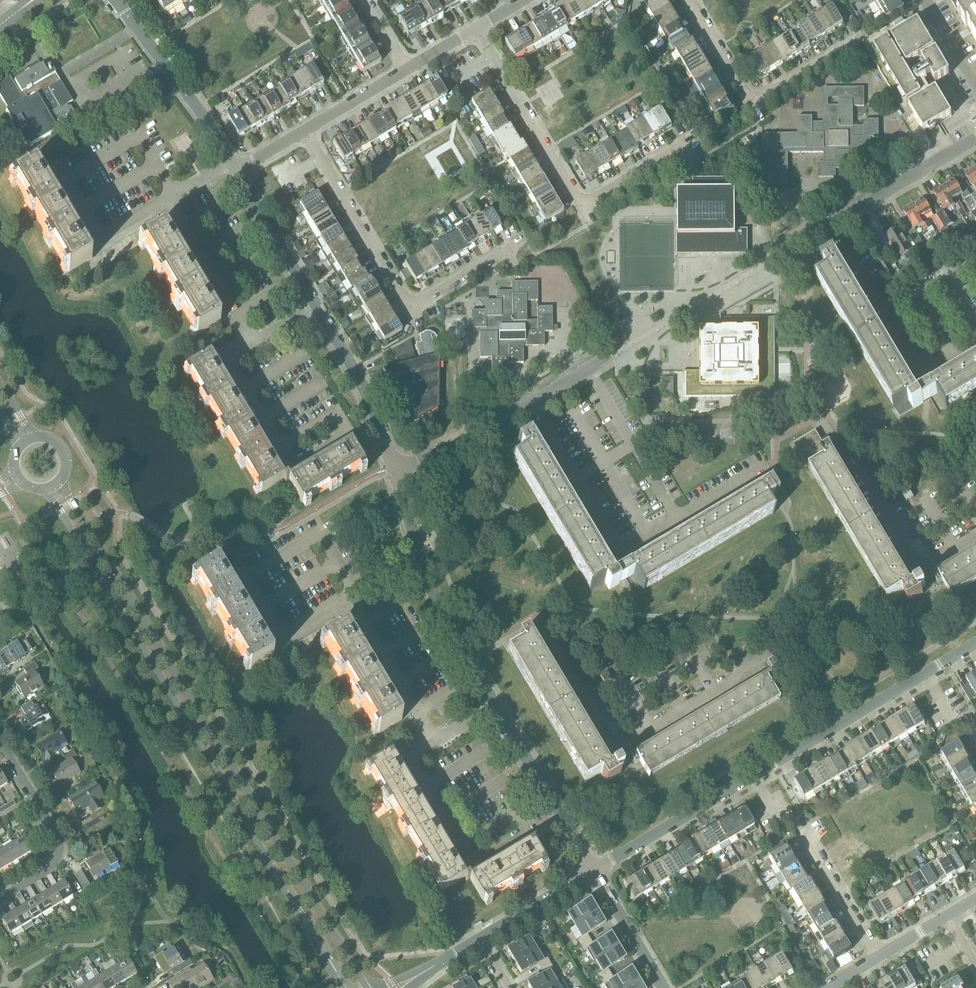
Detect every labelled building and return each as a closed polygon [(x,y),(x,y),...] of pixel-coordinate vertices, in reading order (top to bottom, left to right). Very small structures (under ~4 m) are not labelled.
[(165,15),(174,9),(173,7),(168,0),(156,0),(165,15)] [(321,3),(327,12),(345,1),(344,0),(327,0),(321,3)] [(423,3),(434,21),(443,16),(441,14),(434,0),(429,0),(423,3)] [(445,0),(434,0),(441,14),(450,8),(445,0)] [(450,8),(458,3),(456,0),(445,0),(450,8)] [(564,3),(575,21),(583,16),(574,0),(569,0),(564,3)] [(585,0),(574,0),(583,16),(592,11),(585,0)] [(597,0),(585,0),(592,11),(600,6),(597,0)] [(643,0),(648,9),(663,0),(643,0)] [(671,7),(667,0),(663,0),(648,9),(653,18),(671,7)] [(876,2),(874,3),(879,12),(899,0),(879,0),(876,2)] [(899,0),(879,12),(884,20),(886,19),(887,19),(905,9),(899,0)] [(951,1),(959,15),(966,28),(967,28),(968,28),(975,41),(975,0),(954,0),(951,1)] [(350,10),(345,1),(327,12),(332,20),(350,10)] [(423,3),(415,8),(425,26),(434,21),(423,3)] [(575,21),(564,3),(555,8),(557,11),(567,28),(568,28),(566,26),(575,21)] [(658,26),(676,16),(671,7),(653,18),(658,26)] [(833,7),(824,12),(835,30),(844,25),(841,20),(846,17),(840,7),(835,10),(833,7)] [(415,8),(406,13),(417,31),(425,26),(415,8)] [(355,18),(350,10),(332,20),(337,29),(355,18)] [(567,28),(557,11),(548,16),(559,33),(567,28)] [(865,19),(860,11),(857,13),(862,21),(865,19)] [(824,12),(816,17),(826,35),(835,30),(824,12)] [(417,31),(406,13),(397,19),(408,36),(417,31)] [(877,35),(863,43),(879,70),(901,107),(907,104),(913,113),(913,114),(914,115),(924,133),(925,132),(929,130),(925,132),(924,129),(932,124),(936,122),(938,124),(934,126),(934,127),(938,125),(938,124),(940,123),(941,123),(952,116),(936,90),(935,91),(934,92),(931,86),(935,83),(935,84),(950,75),(936,53),(934,50),(935,50),(918,22),(913,14),(896,24),(877,35)] [(548,16),(539,21),(550,39),(559,33),(548,16)] [(663,35),(681,24),(676,16),(658,26),(663,35)] [(816,17),(807,22),(818,40),(826,35),(816,17)] [(360,27),(355,18),(337,29),(342,37),(360,27)] [(539,21),(531,26),(542,44),(550,39),(539,21)] [(798,28),(800,30),(809,45),(818,40),(807,22),(798,28)] [(668,44),(686,33),(681,24),(663,35),(668,44)] [(542,44),(531,26),(522,31),(533,49),(542,44)] [(360,27),(342,37),(347,46),(365,35),(360,27)] [(810,47),(809,45),(800,30),(791,35),(802,53),(810,47)] [(533,49),(522,31),(513,36),(524,54),(533,49)] [(691,42),(691,41),(686,33),(668,44),(674,52),(676,51),(691,42)] [(370,44),(365,35),(347,46),(352,54),(370,44)] [(802,53),(791,35),(782,40),(793,58),(802,53)] [(513,36),(504,41),(505,42),(500,45),(506,55),(511,52),(515,60),(524,54),(513,36)] [(793,58),(782,40),(774,45),(784,63),(793,58)] [(691,42),(676,51),(681,60),(699,49),(693,41),(691,42)] [(646,45),(650,53),(654,51),(650,43),(646,45)] [(370,44),(352,54),(358,63),(376,52),(370,44)] [(784,63),(774,45),(765,50),(776,68),(784,63)] [(564,47),(557,51),(561,57),(567,53),(564,47)] [(704,58),(699,49),(681,60),(686,68),(704,58)] [(776,68),(765,50),(757,55),(767,73),(776,68)] [(651,54),(656,62),(661,59),(655,51),(651,54)] [(381,61),(376,52),(358,63),(363,72),(381,61)] [(767,73),(757,55),(748,61),(758,78),(767,73)] [(709,66),(704,58),(686,68),(691,77),(709,66)] [(303,69),(304,72),(314,89),(323,84),(320,79),(314,69),(313,66),(311,64),(303,69)] [(8,110),(6,111),(13,123),(11,124),(17,135),(20,133),(27,145),(29,144),(31,147),(57,131),(58,130),(59,133),(80,121),(71,107),(69,109),(67,105),(69,104),(73,102),(61,82),(61,81),(55,85),(44,68),(43,65),(15,81),(17,85),(16,86),(10,78),(10,77),(0,83),(0,95),(8,110)] [(320,65),(314,69),(320,79),(327,75),(320,65)] [(714,75),(709,66),(691,77),(696,86),(714,75)] [(314,89),(304,72),(296,76),(306,94),(314,89)] [(719,84),(714,75),(696,86),(701,94),(719,84)] [(306,94),(296,76),(287,82),(298,99),(306,94)] [(426,85),(437,104),(447,98),(436,79),(426,85)] [(287,82),(279,87),(289,104),(298,99),(287,82)] [(724,92),(719,84),(701,94),(706,103),(724,92)] [(426,85),(417,90),(428,109),(437,104),(426,85)] [(289,104),(279,87),(278,87),(279,89),(271,94),(281,111),(290,106),(289,104)] [(757,155),(750,156),(750,177),(754,177),(754,184),(762,184),(762,185),(780,185),(780,184),(788,184),(788,170),(788,153),(824,152),(824,163),(818,163),(818,178),(836,178),(836,169),(850,169),(850,153),(871,152),(871,138),(879,138),(879,120),(864,120),(864,126),(853,126),(853,106),(864,106),(864,88),(839,88),(839,98),(839,106),(828,106),(828,122),(823,122),(813,123),(813,117),(798,117),(798,118),(799,134),(798,134),(798,135),(793,135),(793,134),(793,135),(780,135),(780,134),(780,135),(763,135),(763,149),(756,149),(757,155)] [(428,109),(417,90),(409,95),(420,114),(428,109)] [(477,112),(495,101),(489,91),(471,102),(477,112)] [(729,101),(724,92),(706,103),(711,111),(729,101)] [(281,111),(271,94),(263,99),(273,116),(281,111)] [(220,104),(227,100),(224,95),(217,99),(220,104)] [(409,95),(400,100),(411,119),(420,114),(409,95)] [(263,99),(254,104),(265,121),(273,116),(263,99)] [(411,119),(400,100),(392,105),(403,124),(411,119)] [(500,109),(495,101),(477,112),(482,120),(500,109)] [(735,110),(729,101),(711,111),(717,120),(718,119),(735,110)] [(244,107),(246,109),(256,126),(265,121),(254,104),(253,102),(244,107)] [(392,105),(383,110),(396,131),(396,130),(395,128),(403,124),(392,105)] [(246,109),(237,114),(248,132),(256,126),(246,109)] [(505,117),(500,109),(482,120),(487,128),(505,117)] [(662,109),(653,114),(663,132),(672,126),(662,109)] [(385,113),(376,118),(387,136),(396,131),(383,110),(383,111),(385,113)] [(248,132),(237,114),(227,120),(237,138),(248,132)] [(653,114),(644,119),(655,137),(663,132),(653,114)] [(505,117),(487,128),(492,137),(510,126),(505,117)] [(376,118),(368,123),(378,141),(387,136),(376,118)] [(468,124),(465,118),(459,122),(462,128),(468,124)] [(644,119),(636,124),(646,142),(655,137),(644,119)] [(633,120),(625,125),(626,128),(627,129),(628,131),(637,147),(638,147),(646,142),(636,124),(633,120)] [(437,131),(441,129),(441,128),(438,122),(433,124),(437,131)] [(599,122),(593,126),(595,130),(602,127),(599,122)] [(368,123),(359,128),(370,146),(378,141),(368,123)] [(515,135),(510,126),(492,137),(497,145),(515,135)] [(370,146),(359,128),(350,134),(361,151),(370,146)] [(589,128),(583,132),(586,137),(593,133),(589,128)] [(628,132),(620,137),(630,154),(639,149),(637,147),(628,131),(628,132)] [(350,134),(342,139),(353,156),(361,151),(350,134)] [(520,143),(515,135),(497,145),(503,154),(522,142),(520,143)] [(620,137),(611,142),(622,159),(630,154),(620,137)] [(608,138),(600,143),(603,147),(613,165),(622,159),(611,142),(609,138),(608,138)] [(353,156),(342,139),(334,144),(344,161),(353,156)] [(522,142),(503,154),(505,153),(510,162),(528,151),(522,142)] [(602,147),(594,152),(604,170),(613,165),(603,147),(602,147)] [(389,151),(393,157),(398,154),(395,148),(389,151)] [(528,151),(510,162),(515,170),(533,160),(528,151)] [(594,152),(585,157),(596,175),(604,170),(594,152)] [(377,158),(380,164),(386,160),(383,155),(377,158)] [(585,157),(576,162),(587,180),(596,175),(585,157)] [(538,168),(533,160),(515,170),(520,178),(538,168)] [(490,161),(484,165),(487,170),(493,166),(490,161)] [(37,167),(15,180),(18,185),(30,205),(37,216),(49,236),(55,247),(67,266),(70,271),(70,272),(87,263),(92,260),(91,257),(90,255),(84,246),(81,241),(78,236),(77,233),(70,223),(66,215),(63,210),(60,205),(59,203),(52,192),(48,185),(45,180),(42,175),(40,172),(37,167)] [(975,167),(974,168),(973,167),(969,169),(969,170),(965,173),(975,192),(971,195),(975,203),(975,169),(975,167)] [(538,168),(520,178),(525,187),(543,177),(538,168)] [(489,174),(493,180),(499,176),(496,170),(489,174)] [(548,185),(543,177),(525,187),(530,196),(548,185)] [(945,185),(944,186),(956,206),(957,205),(953,199),(963,193),(954,179),(949,182),(948,181),(945,184),(945,185)] [(735,231),(735,204),(735,180),(694,180),(694,190),(678,190),(678,228),(678,254),(746,253),(746,231),(735,231)] [(553,194),(548,185),(530,196),(536,204),(553,194)] [(934,191),(942,206),(945,211),(941,214),(949,227),(955,223),(948,210),(955,206),(956,206),(944,186),(942,186),(941,185),(937,188),(938,189),(934,191)] [(305,214),(322,204),(317,194),(299,205),(305,214)] [(553,194),(536,204),(541,213),(558,202),(553,194)] [(971,195),(964,199),(972,213),(975,210),(975,203),(971,195)] [(914,203),(913,204),(921,218),(932,212),(923,198),(918,200),(913,202),(914,203)] [(564,211),(558,202),(541,213),(546,222),(555,216),(558,220),(564,216),(562,212),(564,211)] [(961,203),(955,206),(959,212),(964,209),(961,203)] [(322,204),(305,214),(310,222),(327,212),(322,204)] [(921,218),(913,204),(911,205),(911,204),(907,206),(907,207),(903,210),(911,224),(921,218)] [(284,225),(289,222),(290,222),(284,211),(283,212),(278,215),(284,225)] [(490,211),(481,216),(492,234),(501,228),(490,211)] [(327,212),(310,222),(315,231),(332,221),(327,212)] [(949,227),(941,214),(933,219),(941,231),(942,231),(948,227),(949,227)] [(481,216),(472,221),(483,239),(492,234),(481,216)] [(436,219),(436,218),(427,223),(428,224),(431,228),(439,223),(436,219)] [(158,233),(164,230),(158,220),(153,223),(153,224),(158,233)] [(337,229),(332,221),(315,231),(320,239),(337,229)] [(472,221),(464,226),(475,244),(483,239),(472,221)] [(158,233),(153,224),(148,227),(153,236),(158,233)] [(928,229),(925,224),(921,226),(924,231),(923,232),(928,240),(933,237),(928,229)] [(464,226),(456,231),(467,249),(475,244),(464,226)] [(153,236),(148,227),(143,230),(148,239),(153,236)] [(898,228),(887,235),(900,257),(911,251),(898,228)] [(343,238),(337,229),(320,239),(325,248),(343,238)] [(913,241),(916,246),(923,242),(915,229),(908,233),(913,241)] [(148,239),(143,230),(137,233),(143,242),(148,239)] [(153,236),(148,239),(143,242),(143,243),(199,336),(221,323),(165,230),(164,230),(158,233),(153,236)] [(467,249),(456,231),(457,233),(448,239),(459,256),(468,251),(467,249)] [(137,233),(132,236),(138,246),(143,243),(143,242),(137,233)] [(857,241),(860,246),(873,238),(870,233),(857,241)] [(459,256),(448,239),(446,235),(437,240),(440,244),(450,262),(459,256)] [(138,246),(132,236),(127,239),(133,249),(138,246)] [(348,246),(343,238),(325,248),(330,256),(348,246)] [(127,239),(123,242),(129,252),(133,249),(127,239)] [(303,250),(298,241),(292,244),(297,253),(303,250)] [(129,252),(123,242),(118,245),(124,255),(129,252)] [(873,243),(861,249),(864,255),(869,252),(871,251),(879,263),(885,259),(883,255),(881,256),(876,248),(873,243)] [(450,262),(440,244),(431,249),(442,267),(450,262)] [(124,255),(118,245),(113,248),(119,258),(124,255)] [(348,246),(330,256),(325,259),(330,268),(336,265),(353,255),(348,246)] [(113,248),(108,250),(114,261),(119,258),(113,248)] [(431,249),(423,254),(433,272),(442,267),(431,249)] [(114,261),(108,250),(106,252),(105,252),(103,253),(109,264),(114,261)] [(306,256),(303,250),(298,253),(301,259),(306,256)] [(109,264),(103,253),(103,254),(98,257),(104,267),(109,264)] [(895,404),(896,407),(894,408),(894,409),(895,409),(900,417),(913,409),(914,409),(924,403),(925,402),(930,399),(939,414),(939,413),(939,412),(938,412),(946,408),(947,410),(947,411),(947,410),(948,410),(947,409),(946,407),(975,389),(975,363),(935,388),(933,385),(919,393),(916,395),(907,380),(894,359),(839,266),(842,264),(835,253),(822,261),(815,265),(818,271),(821,276),(816,279),(817,280),(817,279),(820,278),(895,404)] [(433,272),(423,254),(414,259),(425,277),(433,272)] [(302,261),(307,269),(308,270),(318,264),(313,255),(302,261)] [(358,263),(353,255),(336,265),(341,273),(358,263)] [(104,267),(98,257),(93,259),(99,270),(104,267)] [(92,260),(87,263),(93,273),(99,270),(93,259),(92,260)] [(414,259),(405,265),(407,268),(400,272),(406,283),(413,279),(416,282),(425,277),(414,259)] [(902,275),(896,278),(886,260),(879,264),(889,282),(894,290),(895,291),(907,283),(902,275)] [(363,272),(358,263),(341,273),(346,282),(363,272)] [(318,275),(313,267),(308,270),(313,279),(315,277),(318,275)] [(900,271),(902,275),(907,283),(914,279),(907,267),(900,271)] [(368,280),(363,272),(346,282),(351,291),(368,280),(370,279),(368,280)] [(315,277),(318,281),(324,278),(322,273),(318,275),(315,277)] [(368,280),(351,291),(353,290),(358,299),(375,288),(370,279),(368,280)] [(323,296),(331,291),(326,282),(318,287),(323,296)] [(486,311),(471,311),(471,312),(472,312),(472,328),(471,328),(471,329),(480,329),(480,333),(480,337),(481,354),(480,354),(480,358),(492,358),(492,372),(509,372),(510,372),(509,364),(510,364),(524,363),(523,346),(527,346),(527,347),(527,346),(544,346),(544,347),(544,332),(553,332),(552,332),(552,326),(552,325),(552,308),(552,307),(538,308),(538,315),(537,315),(537,321),(526,321),(526,301),(537,301),(537,282),(512,282),(512,292),(501,292),(496,292),(497,292),(497,301),(495,301),(485,301),(486,311)] [(375,288),(358,299),(363,307),(380,297),(375,288)] [(329,296),(325,299),(328,305),(333,302),(329,296)] [(386,305),(380,297),(363,307),(368,316),(386,305)] [(391,314),(386,305),(368,316),(373,324),(391,314)] [(396,322),(391,314),(373,324),(378,332),(396,322)] [(683,372),(687,372),(687,397),(774,396),(773,319),(721,320),(721,316),(720,316),(720,329),(701,330),(701,338),(702,371),(683,372)] [(338,322),(343,330),(350,326),(345,318),(338,322)] [(396,322),(378,332),(375,334),(383,349),(398,340),(395,335),(401,331),(396,322)] [(399,365),(383,370),(384,370),(384,371),(386,370),(387,372),(388,377),(390,376),(390,378),(391,378),(392,383),(394,383),(394,385),(395,390),(397,389),(398,391),(399,396),(401,396),(401,398),(402,398),(403,403),(405,402),(405,404),(406,409),(408,409),(410,416),(412,415),(414,422),(419,419),(419,420),(425,416),(438,416),(438,415),(436,409),(438,409),(436,401),(438,401),(437,396),(437,394),(438,394),(437,389),(437,387),(438,386),(437,381),(437,379),(438,379),(437,374),(437,372),(438,371),(437,366),(437,364),(439,364),(437,359),(437,357),(439,357),(439,356),(439,355),(438,356),(436,349),(439,348),(438,344),(437,339),(436,337),(435,335),(434,335),(431,333),(430,332),(428,332),(426,332),(425,333),(423,334),(423,333),(421,335),(419,335),(419,336),(421,342),(416,344),(417,348),(420,360),(416,361),(413,362),(412,357),(415,356),(411,341),(411,340),(392,351),(397,361),(400,360),(401,365),(399,365)] [(357,345),(360,344),(355,335),(349,339),(354,347),(357,345)] [(361,343),(354,348),(357,353),(364,349),(361,343)] [(364,466),(351,444),(289,481),(287,477),(283,479),(210,357),(188,370),(261,493),(283,480),(285,484),(288,482),(302,504),(364,466)] [(664,395),(673,395),(674,391),(673,377),(663,377),(664,391),(664,395)] [(922,581),(910,588),(829,452),(832,450),(831,450),(828,452),(816,431),(794,444),(809,471),(810,470),(811,472),(811,473),(814,471),(891,600),(888,602),(904,593),(909,603),(924,594),(922,591),(926,588),(922,581)] [(517,443),(510,447),(512,451),(516,458),(512,460),(511,460),(512,461),(513,461),(515,459),(592,588),(590,590),(590,591),(603,582),(604,582),(609,590),(619,584),(625,581),(625,580),(634,595),(634,594),(634,593),(641,589),(642,591),(643,592),(644,591),(644,590),(642,588),(771,511),(773,514),(770,509),(778,505),(781,503),(780,502),(777,496),(777,495),(769,482),(765,484),(758,489),(760,492),(757,493),(723,514),(630,569),(629,566),(615,575),(612,577),(603,562),(593,545),(535,447),(531,440),(534,439),(533,438),(530,434),(517,442),(517,443)] [(914,497),(910,491),(903,495),(907,502),(914,497)] [(272,512),(276,519),(283,514),(279,508),(272,512)] [(940,574),(938,571),(937,572),(953,597),(953,596),(951,594),(975,579),(975,552),(940,574)] [(258,632),(252,621),(247,613),(241,604),(240,601),(235,592),(233,590),(232,588),(229,583),(223,573),(222,571),(222,570),(218,565),(218,564),(218,565),(195,578),(251,671),(268,661),(274,672),(324,642),(325,644),(378,734),(379,734),(402,721),(394,707),(388,697),(386,695),(380,684),(375,677),(370,667),(368,664),(365,659),(362,653),(357,646),(351,636),(351,635),(350,633),(347,628),(346,628),(340,618),(340,619),(337,620),(274,658),(270,652),(267,647),(265,644),(260,634),(258,632)] [(523,643),(508,653),(511,651),(587,780),(585,782),(585,783),(600,774),(606,784),(618,777),(616,773),(618,772),(623,769),(619,762),(607,769),(598,755),(585,733),(530,641),(526,633),(525,633),(519,636),(523,643)] [(28,643),(26,640),(19,645),(18,642),(0,653),(0,658),(4,665),(1,667),(2,670),(0,671),(0,673),(2,676),(9,671),(8,670),(11,668),(10,666),(26,657),(25,654),(32,650),(28,643)] [(766,665),(772,675),(779,671),(773,661),(766,665)] [(31,692),(32,694),(44,686),(34,672),(39,669),(35,662),(24,669),(29,676),(25,679),(24,678),(16,683),(24,696),(31,692)] [(607,672),(600,677),(605,683),(611,679),(607,672)] [(975,674),(966,680),(975,695),(975,675),(975,674)] [(777,698),(779,700),(766,678),(637,755),(635,752),(634,752),(649,778),(650,777),(648,774),(777,698)] [(43,704),(42,703),(35,708),(32,702),(21,708),(27,717),(21,721),(28,732),(42,723),(40,720),(49,714),(47,715),(41,705),(43,704)] [(915,706),(905,712),(916,729),(929,722),(919,707),(916,709),(915,706)] [(916,729),(905,712),(897,717),(908,734),(916,729)] [(908,734),(897,717),(889,722),(900,739),(908,734)] [(889,722),(880,727),(891,745),(900,739),(889,722)] [(880,727),(872,732),(883,750),(891,745),(880,727)] [(60,732),(35,746),(43,759),(44,759),(48,766),(58,760),(54,753),(68,745),(60,732)] [(872,732),(864,737),(874,755),(883,750),(872,732)] [(864,737),(855,743),(865,760),(874,755),(864,737)] [(932,746),(933,744),(931,740),(925,744),(928,749),(932,746)] [(865,760),(855,743),(846,748),(847,750),(857,765),(865,760)] [(948,764),(965,754),(960,744),(942,755),(948,764)] [(847,750),(839,755),(849,773),(858,768),(857,765),(847,750)] [(77,756),(74,751),(64,757),(67,761),(51,771),(60,785),(80,773),(72,759),(77,756)] [(970,762),(965,754),(948,764),(953,772),(970,762)] [(369,768),(443,892),(465,879),(467,882),(470,880),(483,902),(546,864),(532,842),(471,879),(470,879),(468,875),(465,877),(428,816),(392,755),(391,755),(369,768)] [(849,773),(839,755),(830,760),(841,778),(849,773)] [(830,760),(822,765),(833,783),(841,778),(830,760)] [(975,771),(970,762),(953,772),(958,781),(975,771)] [(822,765),(813,770),(824,788),(833,783),(822,765)] [(813,770),(805,776),(815,793),(824,788),(813,770)] [(0,771),(0,790),(8,785),(0,771)] [(958,781),(963,790),(975,782),(975,771),(958,781)] [(870,785),(876,781),(871,774),(865,777),(870,785)] [(805,776),(795,782),(798,787),(791,791),(800,805),(807,801),(806,799),(815,793),(805,776)] [(868,785),(864,779),(856,784),(860,790),(868,785)] [(93,814),(104,807),(100,800),(105,797),(95,781),(67,798),(77,814),(89,807),(93,814)] [(963,790),(968,799),(975,794),(975,782),(963,790)] [(67,799),(64,794),(56,799),(59,804),(67,799)] [(953,803),(950,797),(945,800),(948,806),(953,803)] [(14,801),(7,806),(9,810),(16,805),(14,801)] [(7,806),(0,810),(0,813),(1,814),(9,810),(7,806)] [(104,807),(93,814),(91,815),(94,822),(85,827),(94,842),(117,828),(108,814),(111,812),(108,806),(105,808),(104,807)] [(755,825),(754,824),(757,822),(748,807),(745,808),(744,807),(735,812),(747,832),(755,827),(754,826),(755,825)] [(735,812),(727,817),(738,837),(747,832),(735,812)] [(727,817),(718,822),(729,841),(730,842),(738,837),(727,817)] [(20,819),(12,824),(14,828),(22,823),(20,819)] [(718,822),(709,828),(720,846),(729,841),(718,822)] [(709,828),(701,833),(712,851),(720,846),(709,828)] [(975,838),(971,831),(965,835),(969,842),(975,838)] [(712,851),(701,833),(692,838),(694,841),(703,856),(712,851)] [(14,843),(23,858),(34,851),(25,836),(14,843)] [(703,856),(694,841),(685,846),(696,864),(704,859),(703,856)] [(23,858),(14,843),(4,849),(13,864),(23,858)] [(776,865),(794,855),(789,845),(771,856),(776,865)] [(685,846),(677,851),(688,870),(697,865),(696,864),(685,846)] [(965,857),(971,853),(968,847),(961,851),(965,857)] [(118,862),(110,848),(86,862),(90,870),(93,868),(97,875),(118,862)] [(965,870),(955,853),(952,848),(943,853),(946,858),(956,875),(965,870)] [(3,870),(13,864),(4,849),(0,851),(0,865),(3,870)] [(677,851),(668,856),(679,874),(680,875),(688,870),(677,851)] [(794,855),(776,865),(781,874),(799,863),(794,855)] [(679,874),(668,856),(660,861),(670,879),(679,874)] [(760,861),(757,857),(750,861),(752,865),(760,861)] [(956,875),(946,858),(937,863),(948,881),(956,875)] [(660,861),(651,866),(661,884),(670,879),(660,861)] [(799,863),(781,874),(786,883),(804,872),(799,863)] [(937,863),(929,868),(939,886),(948,881),(937,863)] [(661,884),(651,866),(642,871),(653,889),(661,884)] [(929,868),(920,873),(931,891),(939,886),(929,868)] [(75,875),(86,893),(92,889),(81,871),(75,875)] [(642,871),(634,876),(644,894),(653,889),(642,871)] [(810,881),(804,872),(786,883),(791,891),(794,890),(810,881)] [(920,873),(912,878),(922,896),(931,891),(920,873)] [(63,904),(74,897),(64,881),(58,885),(52,874),(47,877),(53,888),(54,888),(63,904)] [(644,894),(634,876),(624,881),(635,899),(644,894)] [(699,878),(694,881),(697,887),(702,884),(699,878)] [(922,896),(912,878),(903,884),(904,886),(913,901),(922,896)] [(812,880),(810,881),(794,890),(799,898),(817,888),(812,880)] [(54,888),(53,888),(47,892),(41,881),(37,884),(43,894),(53,910),(63,904),(54,888)] [(904,886),(896,891),(906,908),(914,904),(913,901),(904,886)] [(43,894),(37,898),(31,887),(26,890),(33,901),(43,916),(53,910),(43,894)] [(822,897),(817,888),(799,898),(804,907),(822,897)] [(906,908),(896,891),(887,896),(898,914),(906,908)] [(33,901),(27,904),(21,894),(16,896),(23,907),(32,922),(43,916),(33,901)] [(887,896),(879,901),(889,919),(898,914),(887,896)] [(822,897),(804,907),(809,916),(827,906),(822,897)] [(23,907),(17,911),(10,900),(6,903),(13,913),(22,928),(32,922),(23,907)] [(575,926),(599,912),(599,911),(596,913),(594,911),(595,910),(590,901),(568,914),(575,926)] [(780,901),(775,904),(778,911),(783,908),(780,901)] [(889,919),(879,901),(869,907),(869,908),(876,919),(879,925),(889,919)] [(465,913),(461,906),(454,910),(458,917),(465,913)] [(827,906),(809,916),(815,925),(833,914),(827,906)] [(6,917),(0,907),(0,921),(2,920),(11,935),(22,928),(13,913),(6,917)] [(864,911),(871,922),(876,919),(869,908),(864,911)] [(544,918),(548,924),(558,918),(554,912),(544,918)] [(599,912),(575,926),(576,926),(578,928),(577,929),(582,937),(577,940),(580,946),(591,940),(587,934),(606,923),(599,912)] [(838,923),(833,914),(815,925),(820,933),(838,923)] [(548,924),(544,918),(534,924),(535,926),(536,927),(537,930),(548,924)] [(59,928),(56,922),(49,926),(53,932),(59,928)] [(820,944),(824,941),(842,931),(838,923),(820,933),(815,936),(820,944)] [(789,928),(794,937),(799,934),(794,925),(789,928)] [(842,931),(824,941),(830,950),(848,940),(842,931)] [(591,940),(580,946),(584,952),(587,951),(593,962),(617,947),(616,948),(615,945),(616,945),(610,936),(594,946),(591,940)] [(535,950),(533,947),(534,947),(529,938),(507,951),(514,963),(515,962),(535,950)] [(848,940),(830,950),(835,960),(853,950),(848,940)] [(807,949),(804,943),(799,945),(803,951),(807,949)] [(151,945),(143,950),(147,956),(155,951),(151,945)] [(175,975),(193,964),(190,958),(187,960),(178,946),(169,951),(170,952),(166,955),(164,951),(154,957),(164,974),(172,970),(175,975)] [(624,959),(617,947),(593,962),(597,960),(598,963),(597,963),(602,971),(597,975),(601,980),(611,974),(608,969),(624,959)] [(536,949),(535,950),(515,962),(517,964),(516,965),(521,974),(537,964),(541,970),(551,964),(547,958),(542,961),(536,949)] [(785,976),(794,971),(784,953),(775,958),(785,976)] [(118,967),(127,981),(138,974),(129,959),(121,964),(116,958),(112,960),(117,967),(118,967)] [(785,976),(775,958),(766,963),(777,981),(785,976)] [(809,962),(814,971),(819,968),(814,959),(809,962)] [(729,961),(723,965),(726,969),(732,966),(729,961)] [(70,967),(70,968),(74,974),(81,970),(77,963),(70,967)] [(777,981),(766,963),(757,969),(768,986),(777,981)] [(118,967),(117,967),(111,971),(106,964),(102,966),(106,973),(107,973),(116,987),(127,981),(118,967)] [(541,970),(544,975),(528,985),(529,987),(549,987),(556,984),(555,984),(554,982),(554,981),(549,973),(554,970),(551,964),(541,970)] [(188,985),(189,987),(198,987),(213,979),(205,965),(193,972),(190,968),(168,982),(172,987),(183,987),(188,985)] [(925,973),(921,966),(914,970),(917,976),(918,978),(925,973)] [(907,987),(917,987),(923,985),(918,978),(917,976),(913,978),(906,967),(898,972),(907,987)] [(577,972),(583,982),(589,979),(583,968),(577,972)] [(757,987),(765,987),(768,986),(757,969),(748,974),(750,976),(757,987)] [(106,973),(100,977),(96,970),(92,973),(96,979),(97,979),(103,987),(116,987),(107,973),(106,973)] [(611,974),(601,980),(605,987),(627,987),(638,982),(637,982),(635,980),(636,979),(631,970),(615,980),(611,974)] [(889,978),(895,987),(907,987),(898,972),(889,978)] [(448,986),(444,987),(480,987),(477,983),(472,985),(466,975),(448,986)] [(96,979),(90,983),(86,976),(82,979),(86,986),(87,985),(89,987),(103,987),(97,979),(96,979)] [(750,976),(741,982),(745,987),(757,987),(750,976)] [(880,983),(883,987),(895,987),(889,978),(880,983)] [(945,987),(964,987),(959,980),(945,987)]
